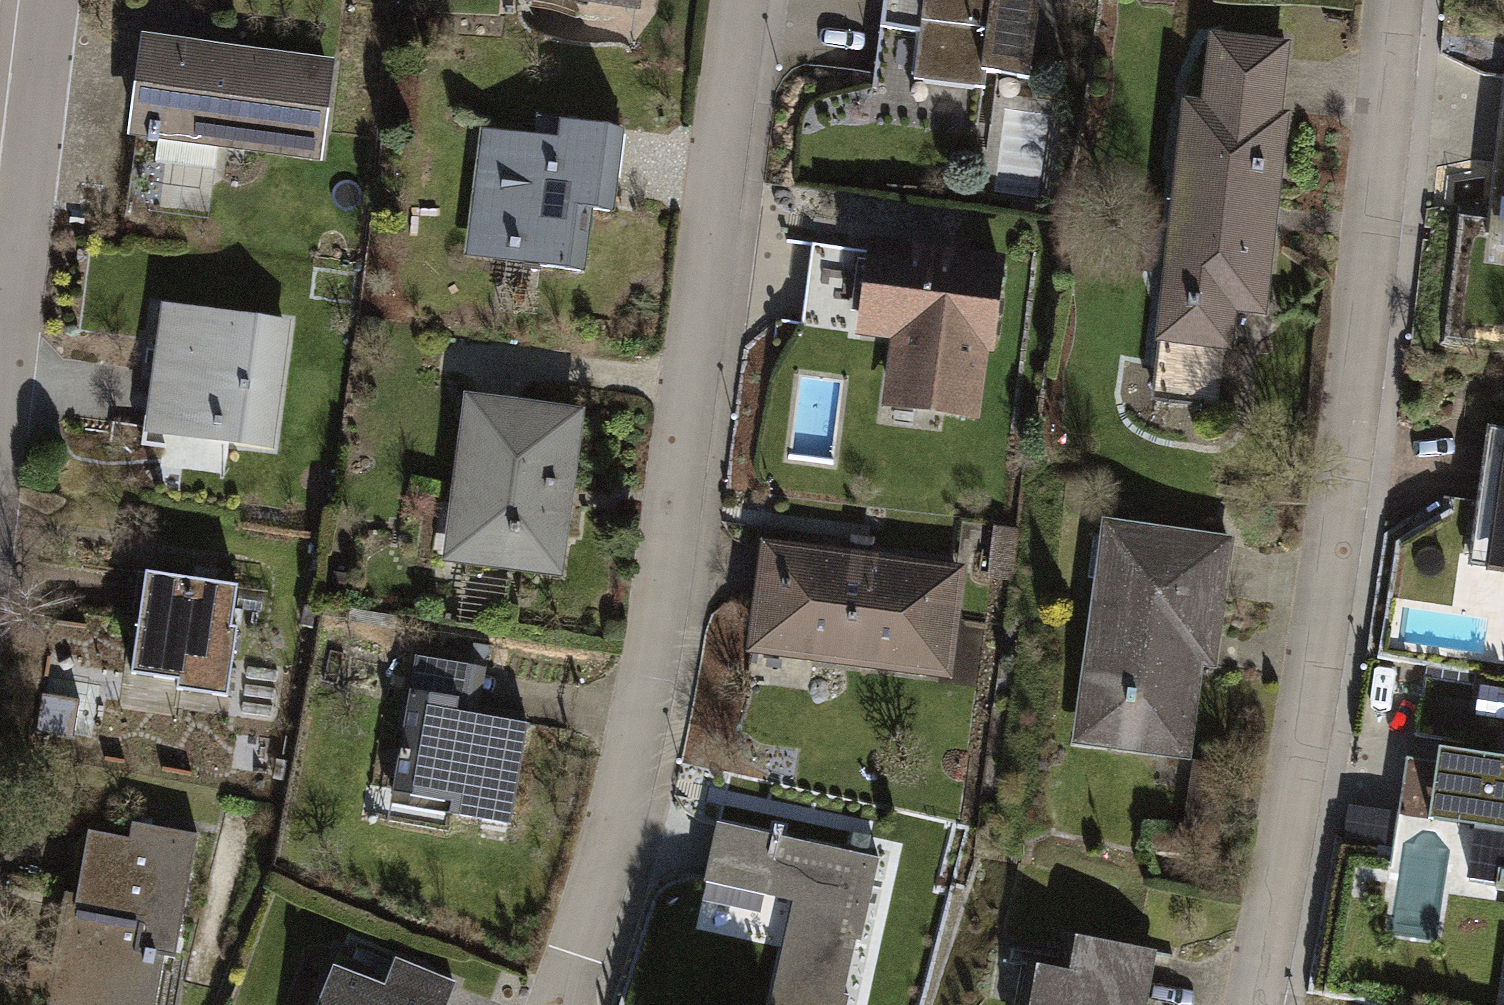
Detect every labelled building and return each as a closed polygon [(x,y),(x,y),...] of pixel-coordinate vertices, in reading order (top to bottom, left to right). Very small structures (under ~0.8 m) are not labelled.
[(881,27),(921,32),(914,79),(984,88),(986,73),(1028,79),(1039,0),(884,0),(881,27)] [(1282,48),(1215,40),(1208,109),(1197,108),(1191,170),(1181,169),(1173,242),(1182,243),(1176,296),(1167,295),(1156,401),(1219,408),(1230,304),(1260,308),(1281,118),(1275,117),(1282,48)] [(327,66),(147,43),(135,129),(149,131),(147,141),(157,142),(155,161),(225,170),(227,152),(218,150),(220,140),(316,152),(327,66)] [(1503,75),(1490,197),(1503,199),(1503,75)] [(1191,170),(1197,108),(1188,107),(1181,169),(1191,170)] [(537,114),(534,135),(557,138),(560,121),(560,117),(537,114)] [(534,135),(490,129),(476,238),(503,242),(503,247),(518,249),(519,244),(541,247),(539,265),(581,271),(589,208),(610,210),(620,128),(560,121),(557,138),(534,135)] [(463,256),(539,265),(541,247),(519,244),(518,249),(503,247),(503,242),(476,238),(490,129),(480,128),(463,256)] [(1490,197),(1486,232),(1503,234),(1503,199),(1490,197)] [(1182,243),(1173,242),(1167,295),(1176,296),(1182,243)] [(1000,266),(872,249),(862,325),(903,330),(893,404),(969,414),(979,340),(990,341),(1000,266)] [(283,324),(167,309),(161,347),(161,352),(172,353),(169,382),(179,383),(173,432),(267,445),(283,324)] [(161,352),(161,347),(153,346),(141,445),(171,449),(173,432),(179,383),(169,382),(172,353),(161,352)] [(472,497),(464,558),(557,570),(565,504),(547,502),(549,490),(555,491),(556,481),(550,480),(554,452),(572,455),(577,415),(469,401),(457,495),(472,497)] [(1488,426),(1469,554),(1503,559),(1503,428),(1488,426)] [(565,504),(572,455),(554,452),(550,480),(556,481),(555,491),(549,490),(547,502),(565,504)] [(448,555),(464,558),(472,497),(457,495),(448,555)] [(1229,545),(1110,528),(1086,700),(1110,703),(1105,740),(1182,751),(1196,656),(1204,596),(1221,599),(1229,545)] [(851,535),(849,558),(871,560),(873,538),(851,535)] [(849,558),(767,547),(755,647),(928,669),(936,606),(953,608),(957,574),(940,572),(941,569),(871,560),(849,558)] [(1469,554),(1467,566),(1503,571),(1503,559),(1469,554)] [(237,586),(146,573),(132,674),(178,680),(176,690),(227,697),(237,628),(231,627),(237,586)] [(1213,659),(1221,599),(1204,596),(1196,656),(1213,659)] [(953,608),(936,606),(928,669),(945,672),(953,608)] [(416,656),(411,690),(459,699),(456,712),(478,716),(485,668),(416,656)] [(1483,684),(1424,677),(1415,737),(1475,745),(1483,684)] [(510,825),(527,725),(478,716),(456,712),(459,699),(411,690),(393,792),(451,802),(449,814),(510,825)] [(1110,703),(1086,700),(1081,737),(1105,740),(1110,703)] [(1438,747),(1437,762),(1406,757),(1398,814),(1479,826),(1470,879),(1497,883),(1495,890),(1503,891),(1503,757),(1438,747)] [(132,822),(129,838),(96,832),(80,918),(68,916),(58,971),(57,975),(74,978),(69,1004),(73,1004),(152,1004),(159,962),(153,961),(154,955),(175,959),(198,834),(132,822)] [(717,823),(704,879),(794,899),(771,1004),(847,1004),(849,995),(844,994),(856,939),(860,940),(878,859),(781,838),(783,827),(774,825),(772,836),(717,823)] [(1069,936),(1062,971),(1033,966),(1026,1004),(1135,1004),(1123,1003),(1133,948),(1069,936)] [(332,969),(318,1004),(446,1004),(454,986),(394,962),(384,989),(332,969)] [(58,971),(32,965),(25,1004),(73,1004),(69,1004),(74,978),(57,975),(58,971)]
